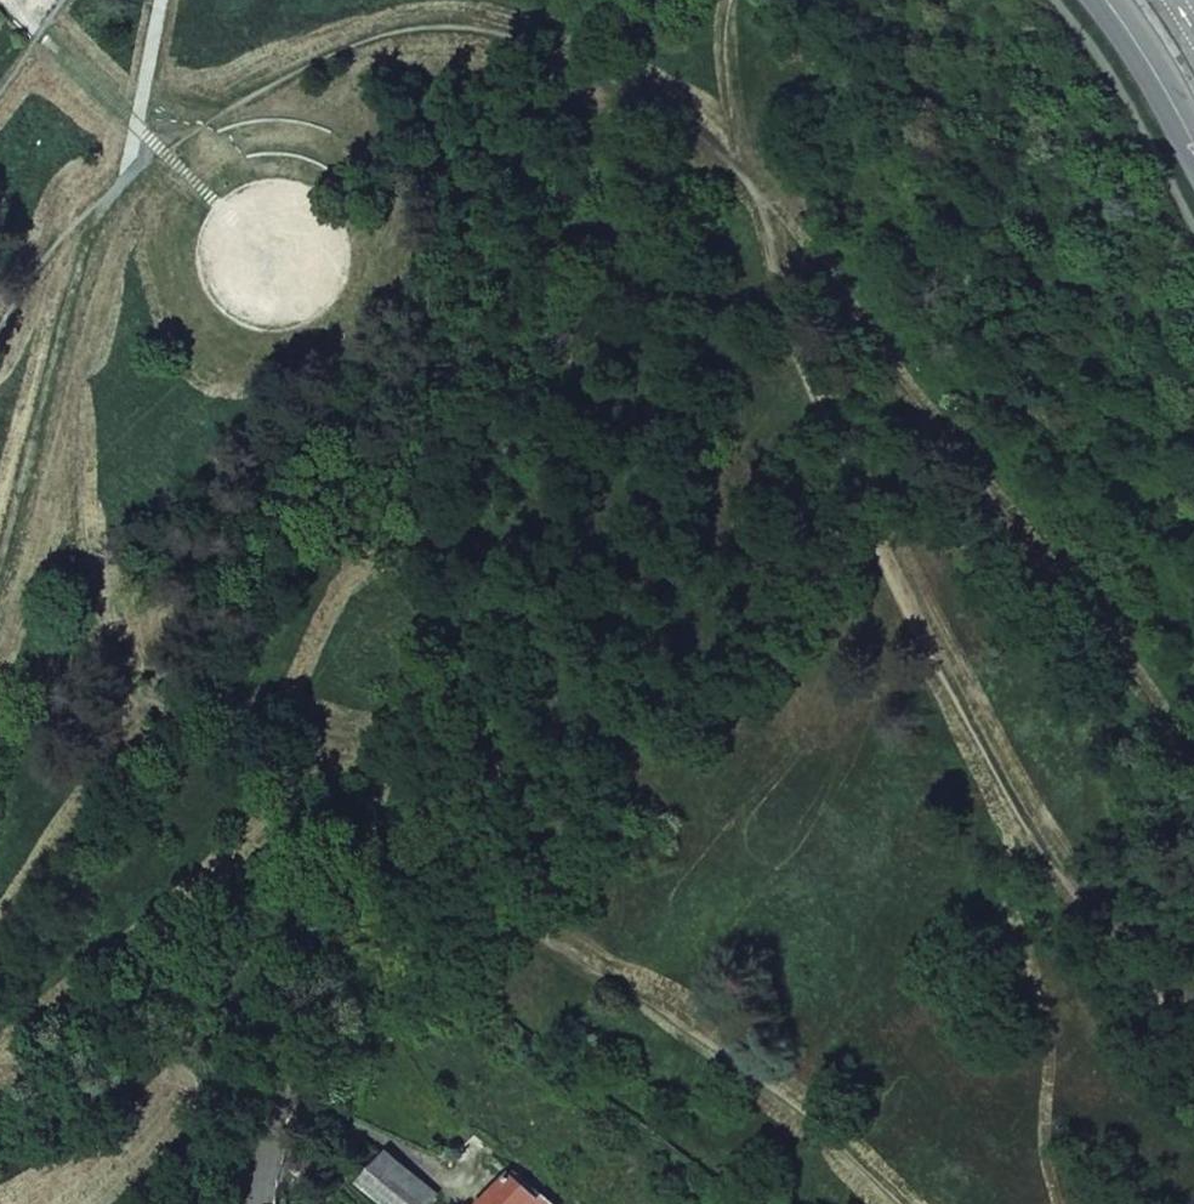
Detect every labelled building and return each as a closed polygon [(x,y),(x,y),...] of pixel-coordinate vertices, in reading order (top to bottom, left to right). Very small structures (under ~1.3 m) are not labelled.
[(541,1199),(537,1203),(512,1179),(489,1203),(547,1203),(541,1199)]
